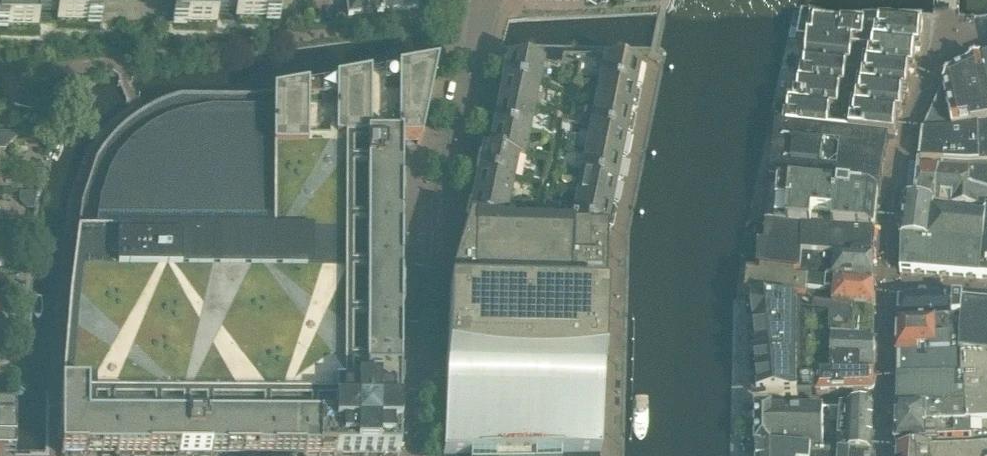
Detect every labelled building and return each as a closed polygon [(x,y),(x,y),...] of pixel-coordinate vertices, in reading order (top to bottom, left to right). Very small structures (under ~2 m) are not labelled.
[(38,27),(38,16),(56,17),(56,22),(97,22),(97,0),(0,0),(0,27),(38,27)] [(177,23),(216,24),(217,13),(235,14),(235,18),(275,19),(275,0),(177,0),(177,23)] [(348,17),(417,9),(416,0),(346,0),(348,17)] [(790,104),(787,128),(895,140),(897,118),(901,119),(903,96),(907,97),(909,74),(913,74),(916,52),(919,52),(923,22),(883,22),(864,22),(864,24),(843,22),(844,14),(802,13),(797,39),(808,40),(808,83),(800,83),(798,104),(790,104)] [(466,224),(467,225),(503,232),(568,234),(569,232),(574,233),(574,229),(605,235),(605,233),(609,212),(610,212),(610,210),(614,189),(615,189),(615,186),(619,165),(620,162),(619,162),(624,141),(625,139),(624,139),(628,118),(629,118),(629,115),(633,94),(634,94),(634,92),(638,71),(639,71),(639,70),(603,62),(595,61),(561,60),(560,66),(532,60),(531,65),(506,60),(506,62),(502,83),(501,83),(501,85),(497,106),(496,106),(496,109),(492,130),(491,130),(491,132),(487,153),(481,152),(480,155),(481,155),(476,176),(475,178),(476,178),(472,199),(471,199),(470,202),(471,202),(467,223),(466,223),(466,224)] [(923,133),(952,132),(986,126),(986,92),(979,61),(967,67),(967,68),(948,77),(944,87),(944,88),(943,88),(924,132),(923,133)] [(204,455),(399,455),(399,394),(400,146),(404,146),(420,146),(437,67),(436,67),(436,68),(284,96),(209,95),(197,96),(185,98),(172,101),(161,105),(149,110),(139,116),(127,125),(124,128),(115,136),(105,147),(103,150),(95,162),(81,205),(69,299),(61,391),(61,392),(61,455),(204,455)] [(943,164),(968,165),(986,164),(986,126),(952,132),(923,133),(920,162),(943,164)] [(770,181),(770,183),(834,190),(879,194),(889,140),(895,141),(895,140),(787,128),(776,127),(776,128),(777,129),(771,182),(770,181)] [(4,151),(16,139),(17,134),(0,133),(0,151),(4,151)] [(906,200),(986,210),(986,164),(968,165),(943,164),(943,168),(921,167),(910,166),(906,200)] [(770,183),(766,224),(796,228),(874,232),(879,194),(834,190),(770,183)] [(901,240),(986,247),(986,210),(906,200),(906,202),(901,240)] [(748,274),(745,300),(846,311),(874,314),(874,288),(873,259),(874,233),(874,232),(796,228),(766,224),(765,229),(760,229),(756,232),(755,241),(760,244),(759,255),(749,254),(748,268),(757,269),(757,275),(748,274)] [(443,455),(597,455),(599,405),(603,305),(605,235),(574,229),(574,233),(569,232),(568,234),(503,232),(467,225),(459,252),(449,286),(446,364),(443,455)] [(900,273),(979,279),(986,280),(986,247),(901,240),(900,273)] [(21,254),(21,245),(0,245),(0,254),(21,254)] [(745,300),(745,301),(751,302),(751,304),(753,320),(754,329),(752,329),(753,332),(755,355),(755,357),(753,357),(754,360),(755,376),(756,380),(756,387),(756,388),(757,399),(767,398),(779,398),(797,397),(817,397),(858,396),(866,396),(869,396),(874,395),(874,391),(874,342),(873,342),(805,336),(805,332),(807,314),(845,318),(846,311),(745,300)] [(899,301),(898,322),(944,320),(945,330),(960,331),(963,304),(963,301),(930,301),(899,301)] [(963,304),(960,331),(958,352),(986,356),(986,307),(963,304)] [(874,314),(846,311),(845,318),(807,314),(805,332),(836,336),(836,334),(874,338),(874,314)] [(958,352),(960,331),(945,330),(944,320),(898,322),(897,359),(897,379),(986,377),(986,356),(958,352)] [(897,379),(896,427),(986,424),(986,377),(897,379)] [(15,454),(15,444),(15,402),(0,402),(0,454),(15,454)] [(837,455),(871,455),(874,412),(869,407),(849,408),(841,408),(837,455)] [(757,449),(823,451),(824,409),(757,410),(757,411),(757,449)] [(896,427),(895,446),(903,446),(904,446),(971,443),(986,442),(986,424),(896,427)] [(976,448),(969,448),(897,450),(896,455),(986,455),(986,447),(976,448)]
